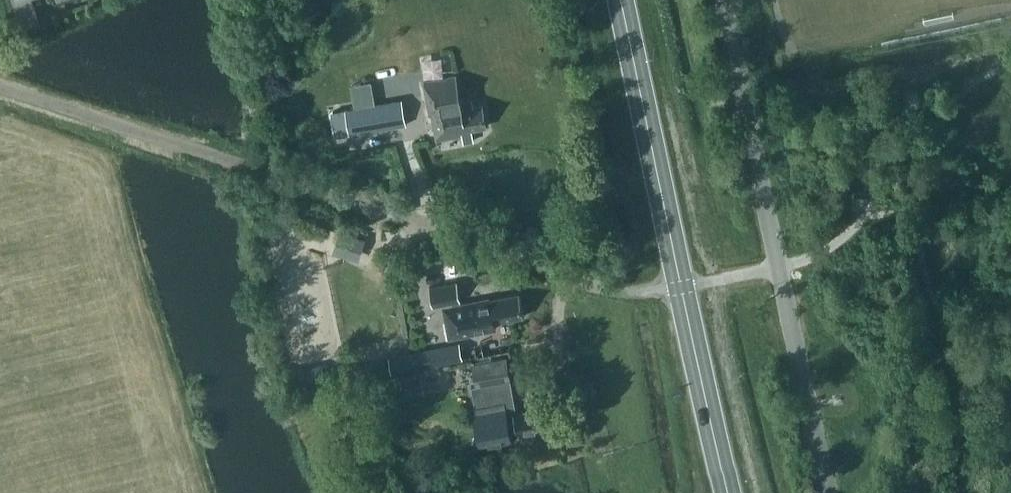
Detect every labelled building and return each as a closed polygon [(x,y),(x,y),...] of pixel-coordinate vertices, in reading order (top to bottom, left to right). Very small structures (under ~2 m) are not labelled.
[(20,31),(41,24),(34,0),(10,0),(20,31)] [(424,80),(437,146),(461,141),(462,148),(472,146),(470,135),(485,132),(481,111),(472,112),(469,98),(461,100),(456,74),(424,80)] [(349,133),(350,139),(406,130),(402,105),(346,114),(349,133)] [(349,133),(346,114),(345,109),(333,111),(337,135),(349,133)] [(333,252),(358,260),(365,238),(340,230),(333,252)] [(425,288),(429,307),(456,302),(452,283),(425,288)] [(517,296),(491,301),(490,296),(442,305),(448,339),(496,330),(495,323),(521,318),(517,296)] [(425,348),(428,365),(462,359),(459,342),(425,348)] [(476,385),(510,379),(507,357),(472,363),(476,385)] [(307,366),(286,369),(289,388),(310,384),(307,366)] [(395,374),(397,387),(416,383),(414,371),(395,374)] [(529,430),(544,427),(540,409),(508,415),(505,401),(475,407),(481,437),(494,434),(496,444),(517,440),(516,435),(530,432),(529,430)]
